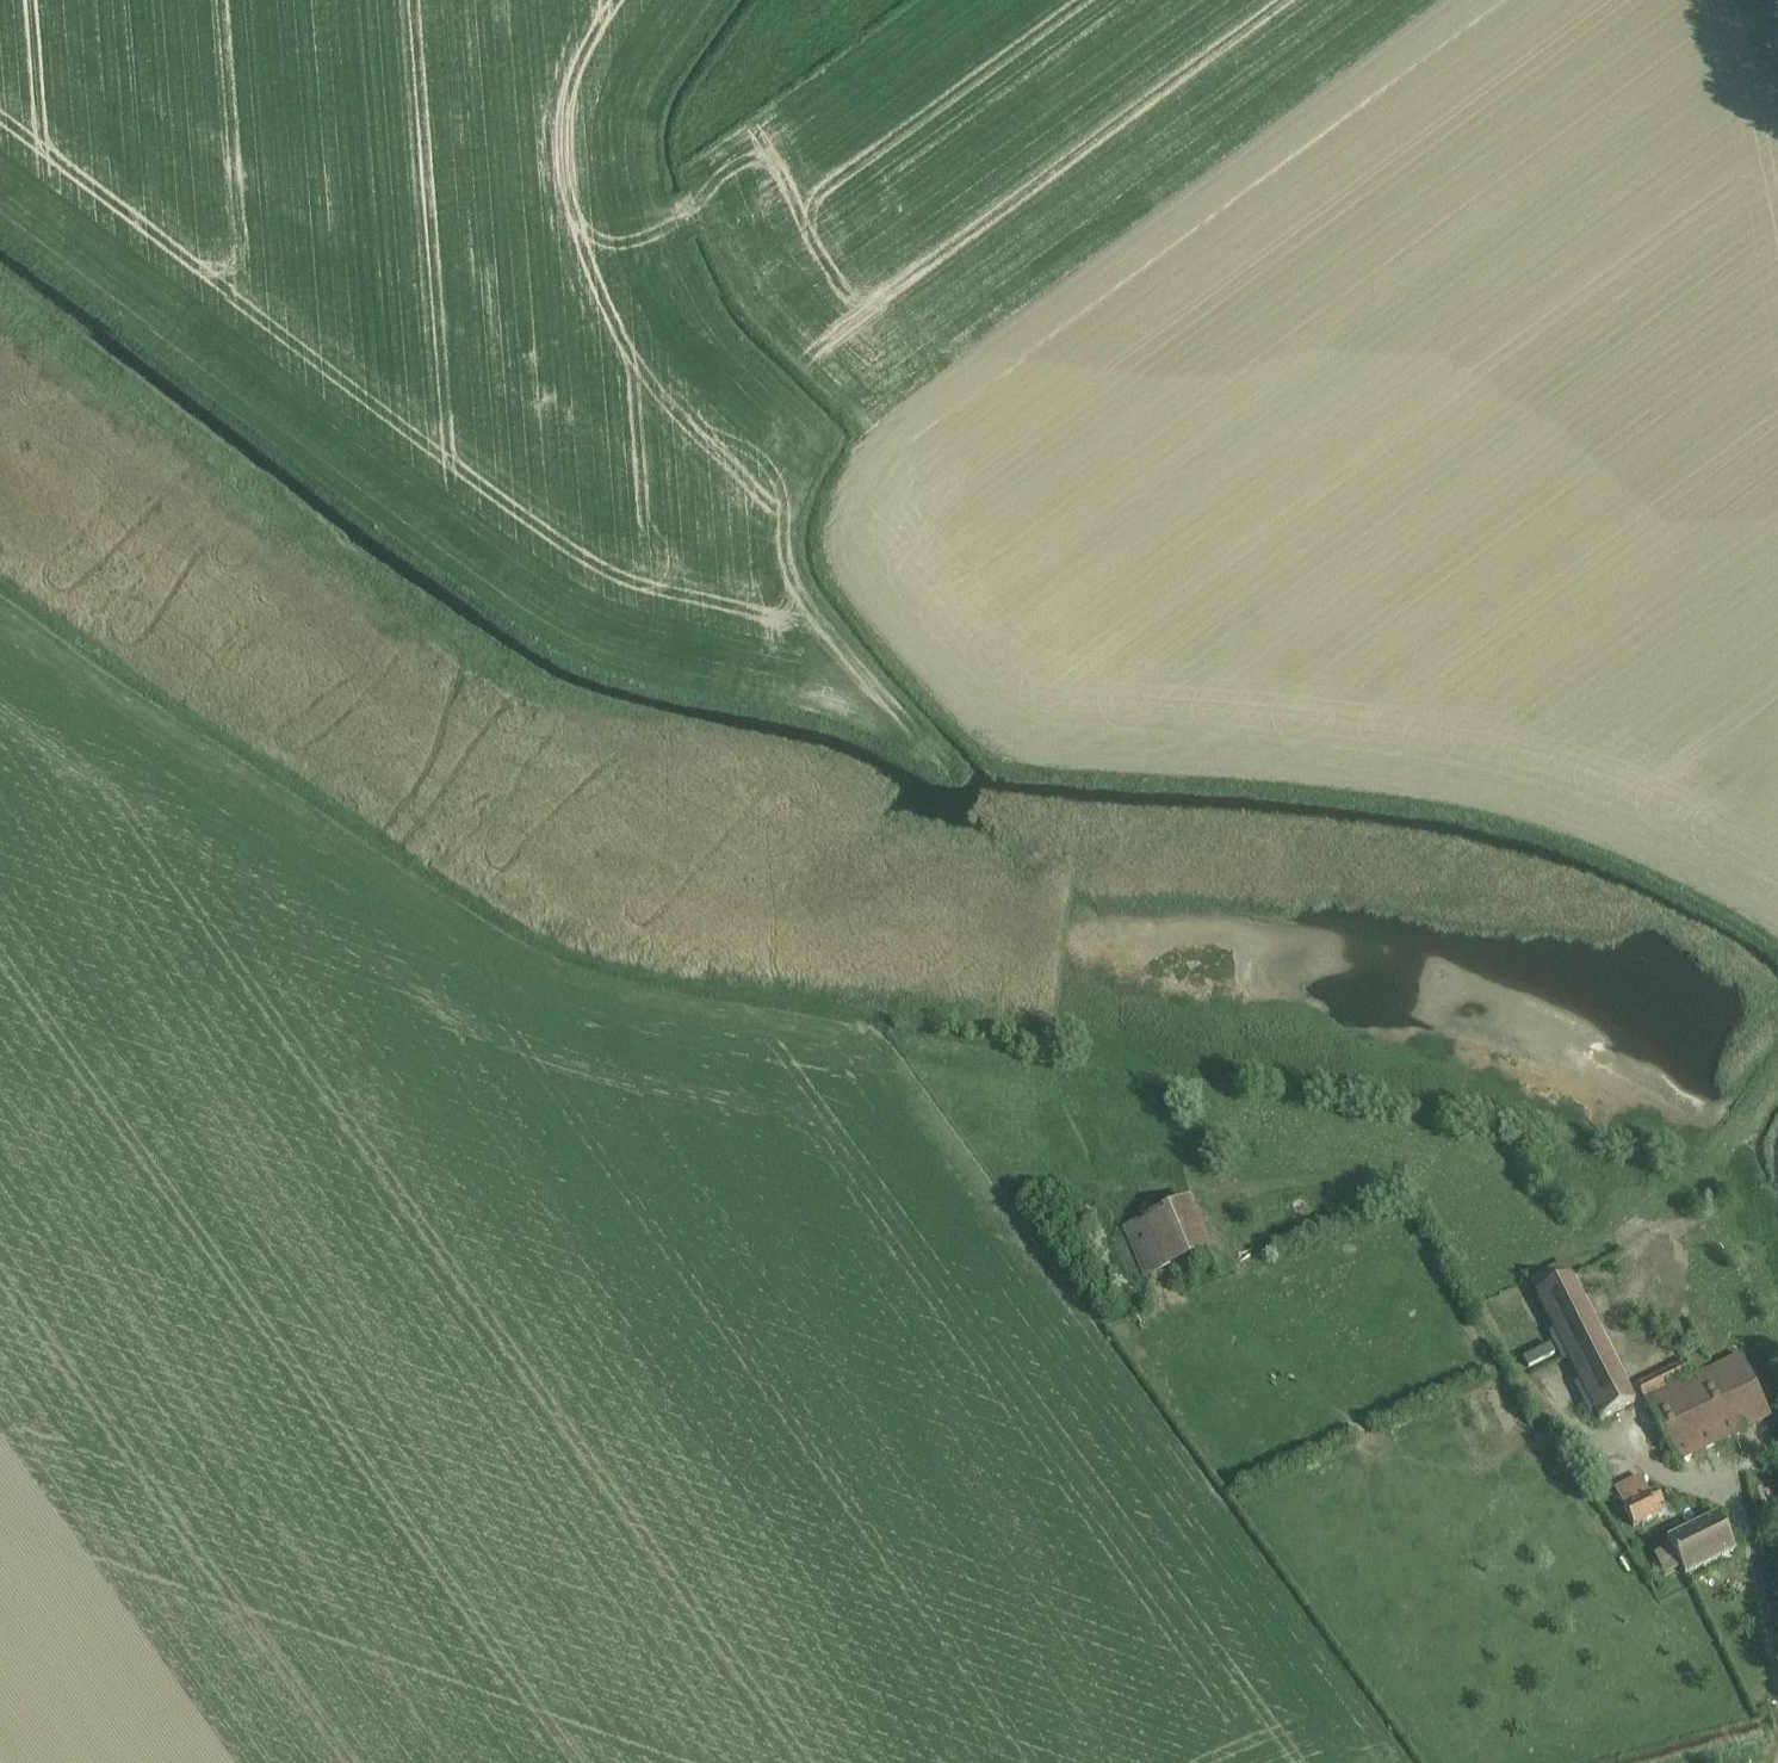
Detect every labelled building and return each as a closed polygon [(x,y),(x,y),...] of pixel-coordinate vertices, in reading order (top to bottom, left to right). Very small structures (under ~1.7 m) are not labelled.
[(1192,1200),(1117,1225),(1136,1280),(1211,1255),(1192,1200)] [(1596,1414),(1599,1420),(1636,1402),(1572,1276),(1570,1277),(1563,1263),(1528,1280),(1555,1331),(1549,1334),(1564,1364),(1568,1361),(1579,1382),(1574,1384),(1590,1417),(1596,1414)] [(1531,1369),(1558,1355),(1552,1342),(1524,1356),(1531,1369)] [(1650,1414),(1675,1466),(1772,1418),(1740,1354),(1647,1401),(1650,1408),(1650,1414)] [(1636,1385),(1643,1400),(1692,1376),(1685,1361),(1636,1385)] [(1640,1476),(1614,1489),(1634,1529),(1659,1516),(1655,1509),(1664,1504),(1658,1490),(1649,1495),(1640,1476)] [(1717,1514),(1668,1539),(1686,1576),(1735,1551),(1717,1514)]
